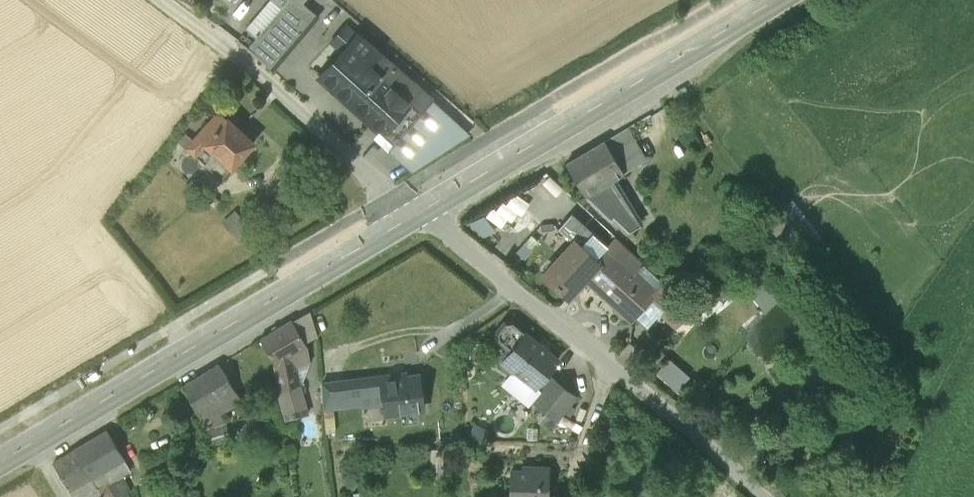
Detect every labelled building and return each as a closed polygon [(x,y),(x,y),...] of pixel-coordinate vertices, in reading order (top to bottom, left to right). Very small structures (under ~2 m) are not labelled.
[(280,59),(316,16),(297,0),(289,0),(284,5),(256,39),(279,58),(280,59)] [(333,40),(345,51),(358,36),(346,26),(333,40)] [(402,98),(389,112),(389,113),(392,109),(396,113),(401,108),(410,117),(427,96),(358,36),(345,51),(375,77),(377,75),(402,98)] [(279,58),(256,39),(248,48),(252,51),(271,68),(279,58)] [(330,43),(342,54),(345,51),(333,40),(330,43)] [(322,77),(376,126),(389,112),(402,98),(377,75),(375,77),(345,51),(342,54),(322,77)] [(376,126),(322,77),(317,82),(377,136),(382,132),(376,126)] [(431,100),(427,96),(410,117),(401,108),(396,113),(392,109),(389,113),(389,112),(376,126),(382,132),(377,136),(402,158),(401,159),(413,169),(467,134),(430,100),(431,100)] [(206,144),(232,168),(254,143),(219,111),(193,140),(186,148),(195,156),(206,144)] [(604,141),(617,162),(638,150),(625,128),(604,141)] [(179,143),(186,148),(193,140),(185,134),(179,143)] [(566,164),(585,196),(603,186),(624,173),(617,162),(604,141),(566,164)] [(617,162),(624,173),(645,161),(638,150),(617,162)] [(315,175),(327,186),(334,178),(322,167),(315,175)] [(585,196),(624,233),(634,226),(614,197),(603,186),(585,196)] [(792,200),(780,210),(809,246),(821,236),(792,200)] [(809,246),(780,210),(765,222),(794,258),(809,246)] [(224,225),(234,234),(244,225),(234,215),(224,225)] [(585,246),(591,251),(601,241),(572,215),(559,228),(574,242),(575,241),(583,249),(585,246)] [(484,216),(467,224),(483,237),(495,231),(484,216)] [(605,250),(632,274),(633,274),(642,263),(615,238),(605,250)] [(568,297),(594,268),(598,263),(595,260),(583,249),(575,241),(574,242),(544,274),(550,279),(549,280),(568,297)] [(605,250),(595,260),(598,263),(594,268),(597,271),(592,280),(592,282),(592,283),(617,306),(617,311),(619,314),(623,316),(627,315),(632,320),(635,317),(652,298),(664,309),(679,323),(691,310),(662,283),(653,293),(633,274),(632,274),(605,250)] [(765,260),(739,281),(765,311),(790,290),(765,260)] [(653,293),(662,283),(642,263),(633,274),(653,293)] [(722,303),(707,285),(686,303),(703,321),(722,303)] [(652,298),(635,317),(647,329),(660,314),(664,309),(652,298)] [(675,328),(679,323),(664,309),(660,314),(675,328)] [(297,381),(296,369),(294,353),(310,344),(295,319),(260,339),(276,366),(274,367),(277,383),(297,381)] [(497,340),(508,349),(514,348),(526,334),(526,330),(514,321),(505,321),(496,332),(497,340)] [(558,360),(526,334),(514,348),(508,349),(501,357),(502,365),(510,371),(512,371),(516,370),(536,387),(558,360)] [(312,361),(310,344),(294,353),(296,369),(312,361)] [(690,376),(669,358),(656,373),(677,391),(690,376)] [(199,415),(207,431),(224,424),(216,405),(221,402),(226,411),(241,401),(236,393),(218,364),(182,386),(199,415)] [(542,392),(536,387),(516,370),(512,371),(501,385),(529,408),(534,401),(542,392)] [(385,405),(386,414),(423,409),(418,376),(406,378),(406,373),(345,381),(348,404),(361,402),(361,396),(383,393),(385,405)] [(548,412),(556,419),(574,397),(552,379),(542,392),(534,401),(548,412)] [(275,384),(281,417),(303,414),(297,381),(277,383),(275,384)] [(322,383),(324,406),(348,404),(345,381),(322,383)] [(348,404),(324,406),(324,411),(362,406),(362,408),(385,405),(383,393),(361,396),(361,402),(348,404)] [(255,404),(260,417),(279,408),(274,396),(255,404)] [(540,421),(549,428),(556,419),(548,412),(540,421)] [(230,441),(224,424),(207,431),(203,432),(208,447),(230,441)] [(106,431),(74,451),(91,479),(103,472),(109,483),(123,474),(130,470),(106,431)] [(91,479),(74,451),(53,463),(70,491),(80,485),(86,496),(101,496),(97,489),(91,479)] [(549,469),(533,468),(533,472),(511,471),(510,496),(548,496),(549,469)] [(114,496),(122,496),(132,492),(123,474),(109,483),(103,472),(91,479),(97,489),(106,483),(114,496)] [(101,496),(114,496),(106,483),(97,489),(101,496)]
